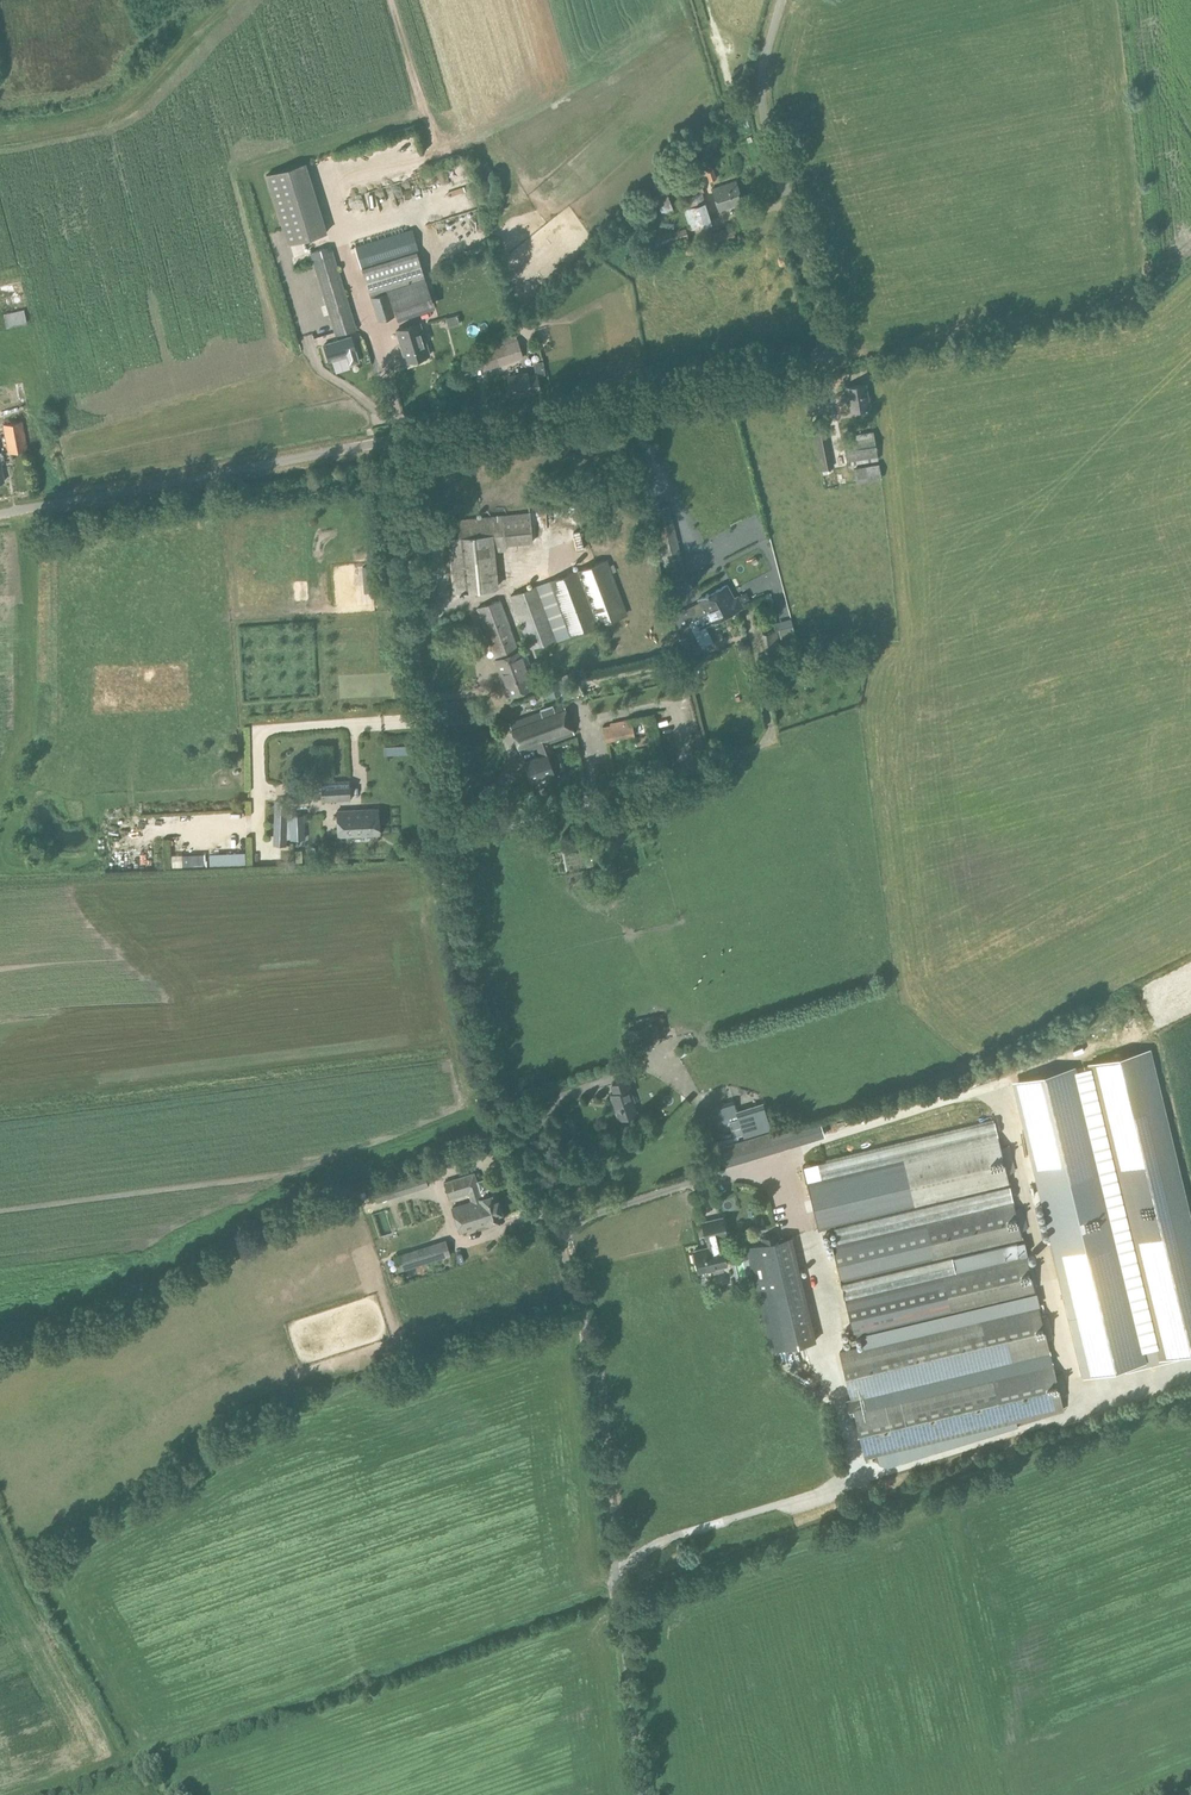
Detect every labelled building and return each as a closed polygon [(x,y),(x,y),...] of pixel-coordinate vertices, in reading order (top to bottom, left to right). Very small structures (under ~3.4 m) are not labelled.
[(302,160),(264,172),(286,239),(324,227),(302,160)] [(709,180),(718,177),(714,165),(706,168),(709,180)] [(693,227),(714,220),(700,179),(682,186),(686,197),(683,198),(693,227)] [(719,210),(743,202),(736,180),(712,189),(719,210)] [(663,215),(675,210),(667,192),(656,196),(663,215)] [(639,236),(649,233),(645,222),(635,226),(639,236)] [(633,256),(690,237),(686,227),(629,246),(633,256)] [(715,245),(737,239),(734,227),(712,233),(715,245)] [(412,253),(404,231),(356,248),(380,317),(397,311),(398,314),(436,301),(418,251),(412,253)] [(336,334),(357,327),(334,250),(313,256),(336,334)] [(7,325),(27,319),(25,308),(4,313),(7,325)] [(445,316),(446,323),(456,321),(454,314),(445,316)] [(406,362),(430,354),(420,323),(397,330),(406,362)] [(481,370),(524,356),(518,336),(475,350),(481,370)] [(350,337),(321,345),(327,360),(342,355),(345,363),(357,359),(350,337)] [(360,346),(367,344),(364,337),(357,339),(360,346)] [(529,375),(528,372),(508,375),(511,394),(531,391),(531,390),(541,388),(539,373),(529,375)] [(845,396),(846,404),(847,404),(848,412),(871,408),(866,383),(844,386),(846,396),(845,396)] [(822,469),(832,467),(821,414),(811,416),(822,469)] [(11,452),(28,449),(24,421),(6,424),(11,452)] [(846,462),(877,457),(873,432),(842,437),(846,462)] [(878,463),(853,468),(856,482),(881,478),(878,463)] [(477,498),(477,506),(501,505),(501,498),(477,498)] [(670,579),(687,575),(670,506),(654,510),(670,579)] [(454,591),(499,588),(496,549),(508,548),(507,543),(533,541),(531,513),(459,519),(461,538),(450,538),(454,591)] [(739,547),(740,554),(757,552),(756,545),(739,547)] [(570,635),(625,614),(604,559),(549,580),(570,635)] [(447,566),(429,569),(432,593),(450,591),(447,566)] [(530,647),(556,638),(536,585),(510,595),(530,647)] [(735,602),(737,605),(740,604),(737,598),(734,599),(727,585),(698,599),(706,613),(711,610),(712,612),(724,606),(725,607),(735,602)] [(501,672),(529,662),(524,648),(518,650),(499,599),(477,607),(501,672)] [(730,613),(739,608),(737,605),(735,602),(725,607),(724,606),(712,612),(711,610),(706,613),(691,621),(703,646),(714,640),(707,625),(718,619),(721,621),(730,616),(730,613)] [(793,624),(778,627),(782,641),(797,638),(793,624)] [(767,655),(781,652),(777,631),(763,634),(767,655)] [(345,636),(334,636),(334,645),(345,645),(345,636)] [(689,648),(682,650),(684,659),(691,657),(689,648)] [(529,662),(501,672),(505,684),(503,685),(505,692),(508,692),(508,693),(532,685),(527,674),(532,672),(529,662)] [(532,779),(544,774),(546,780),(558,776),(557,775),(565,772),(558,749),(555,750),(552,743),(575,734),(566,707),(559,709),(558,705),(510,721),(520,751),(537,745),(540,752),(525,758),(532,779)] [(606,741),(635,734),(632,720),(603,726),(606,741)] [(322,801),(351,799),(350,780),(321,782),(322,801)] [(287,837),(288,802),(276,801),(275,837),(287,837)] [(339,836),(380,834),(379,808),(337,810),(339,836)] [(292,836),(325,834),(325,814),(291,815),(292,836)] [(590,870),(602,868),(599,854),(587,856),(590,870)] [(1088,1070),(1156,1346),(1149,1348),(1153,1365),(1169,1359),(1166,1351),(1190,1343),(1190,1242),(1144,1057),(1088,1070)] [(1126,1371),(1153,1365),(1149,1348),(1142,1349),(1075,1071),(1015,1085),(1085,1376),(1125,1366),(1126,1371)] [(620,1118),(636,1112),(629,1089),(634,1087),(630,1077),(613,1083),(616,1093),(612,1095),(620,1118)] [(738,1109),(736,1099),(710,1107),(715,1125),(741,1118),(746,1135),(773,1127),(766,1101),(738,1109)] [(723,1161),(824,1133),(819,1117),(719,1145),(723,1161)] [(818,1229),(1011,1185),(999,1137),(807,1184),(818,1229)] [(458,1150),(447,1154),(450,1165),(462,1161),(458,1150)] [(504,1218),(496,1193),(489,1195),(488,1189),(490,1189),(486,1178),(476,1181),(474,1173),(445,1182),(450,1198),(469,1192),(472,1201),(454,1206),(463,1231),(487,1223),(504,1218)] [(841,1282),(1023,1240),(1013,1200),(832,1244),(841,1282)] [(720,1244),(718,1235),(726,1233),(723,1218),(703,1222),(706,1238),(707,1237),(709,1247),(694,1250),(694,1252),(692,1253),(694,1261),(696,1260),(699,1270),(712,1267),(713,1272),(723,1270),(722,1265),(726,1264),(722,1244),(720,1244)] [(772,1351),(813,1341),(788,1237),(747,1246),(772,1351)] [(395,1257),(399,1271),(450,1255),(445,1240),(395,1257)] [(1026,1254),(1023,1240),(951,1256),(954,1272),(845,1298),(855,1336),(1035,1292),(1026,1254)] [(727,1261),(731,1281),(743,1279),(739,1259),(727,1261)] [(852,1397),(1049,1350),(1038,1304),(841,1352),(852,1397)] [(866,1456),(1063,1409),(1053,1363),(855,1411),(866,1456)]
